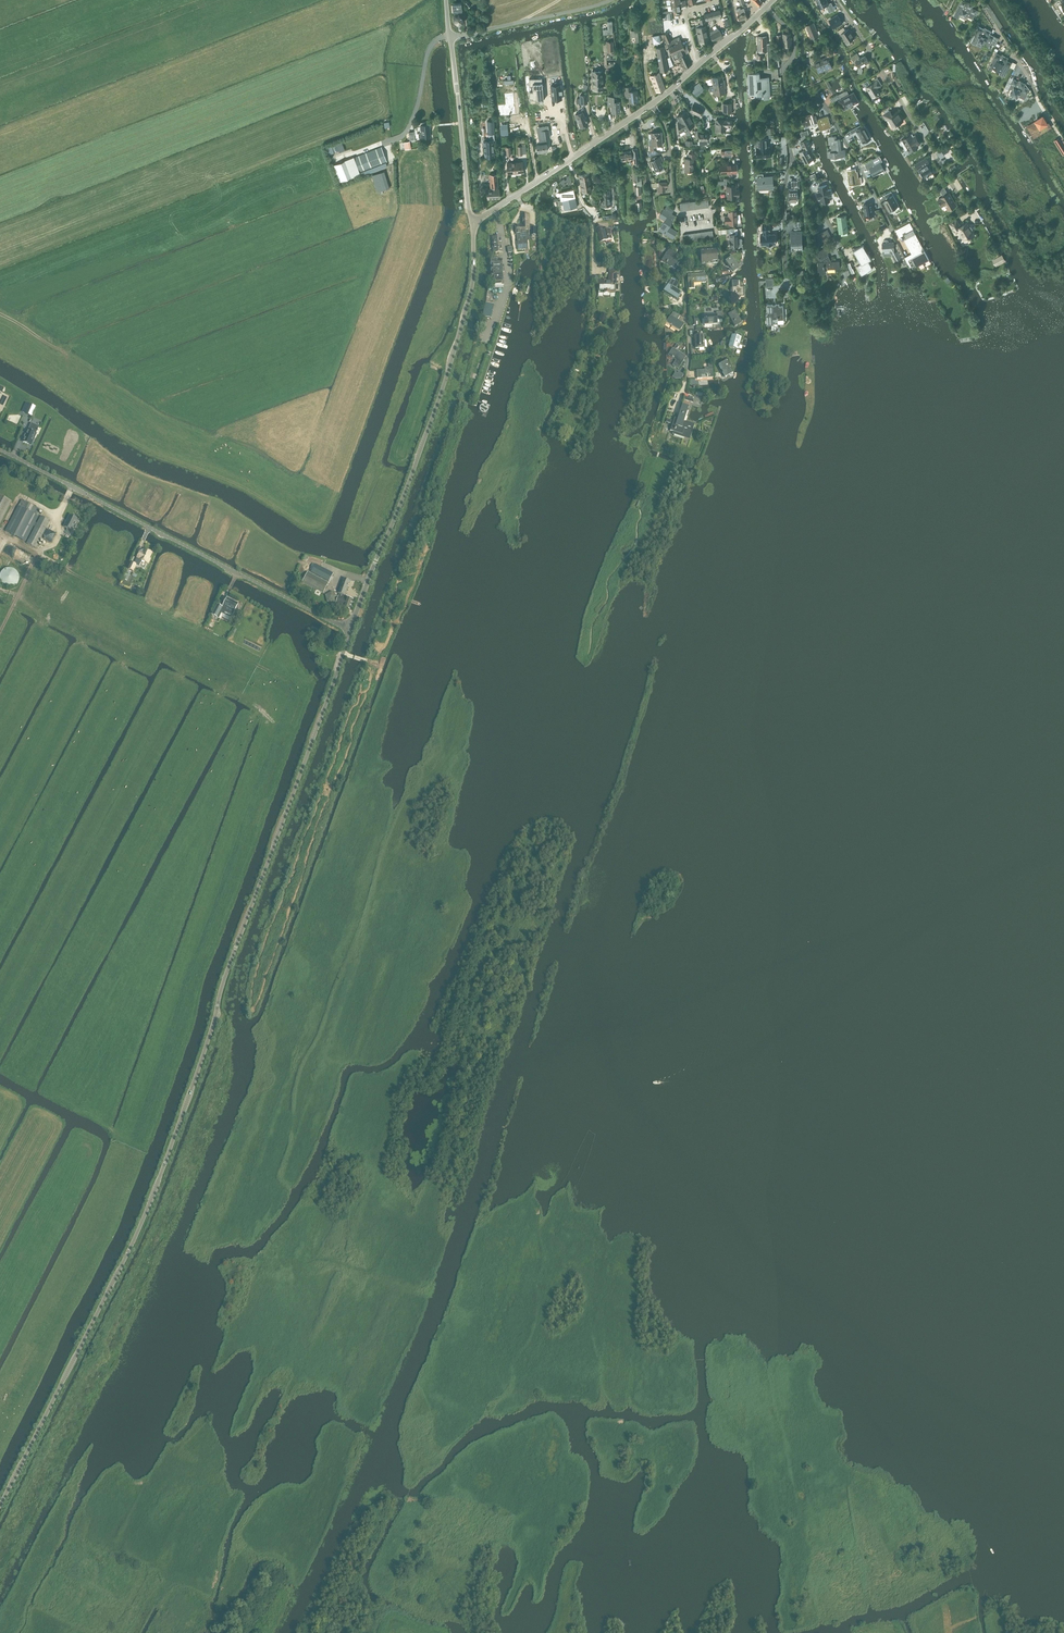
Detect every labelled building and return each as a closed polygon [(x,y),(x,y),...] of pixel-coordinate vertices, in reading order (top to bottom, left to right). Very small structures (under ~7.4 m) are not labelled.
[(819,5),(818,6),(819,8),(826,5),(829,13),(835,10),(832,3),(829,4),(827,0),(817,0),(819,5)] [(977,10),(972,8),(974,5),(969,2),(968,3),(962,0),(961,0),(953,16),(959,19),(960,16),(965,19),(967,16),(973,19),(977,10)] [(456,14),(453,17),(454,22),(457,25),(458,25),(461,24),(462,24),(465,21),(464,16),(460,14),(459,14),(459,11),(460,11),(459,9),(461,9),(460,4),(459,4),(459,3),(455,4),(455,5),(454,5),(454,9),(456,9),(456,12),(457,12),(457,14),(456,14)] [(685,3),(671,5),(671,11),(681,9),(681,6),(686,5),(685,3)] [(792,6),(799,18),(802,15),(796,4),(792,6)] [(736,11),(737,13),(738,15),(740,21),(748,18),(744,8),(736,11)] [(705,21),(713,18),(721,16),(719,10),(704,14),(705,21)] [(838,15),(829,20),(835,29),(843,24),(838,15)] [(700,26),(697,26),(701,44),(710,40),(706,24),(705,25),(704,18),(698,20),(700,26)] [(812,40),(820,36),(814,22),(806,26),(812,40)] [(976,45),(977,43),(989,48),(989,47),(990,47),(990,46),(995,36),(990,34),(991,31),(986,29),(986,30),(979,26),(971,42),(976,45)] [(846,31),(843,27),(838,31),(840,34),(841,34),(847,43),(855,38),(848,29),(846,31)] [(719,30),(717,28),(713,30),(712,28),(710,29),(711,31),(710,32),(711,34),(710,35),(714,42),(723,37),(719,30)] [(671,41),(669,38),(667,33),(663,34),(665,37),(664,38),(664,45),(667,44),(672,55),(674,60),(678,58),(683,68),(691,65),(686,54),(689,52),(686,44),(683,45),(679,37),(671,41)] [(791,37),(790,33),(783,34),(784,46),(792,46),(791,37)] [(767,43),(767,36),(758,37),(758,46),(759,46),(759,52),(757,52),(757,59),(763,59),(763,52),(768,52),(768,57),(772,56),(771,43),(767,43)] [(660,72),(668,70),(663,47),(656,48),(660,72)] [(859,58),(856,53),(851,56),(856,65),(858,66),(859,68),(869,62),(865,55),(859,58)] [(1007,72),(1012,62),(1007,60),(1008,57),(1004,55),(1003,56),(996,53),(988,69),(992,71),(993,68),(1000,72),(1002,69),(1007,72)] [(819,73),(832,67),(828,56),(815,62),(818,70),(819,73)] [(592,70),(592,82),(592,89),(602,89),(602,80),(602,70),(592,70)] [(656,92),(665,89),(659,72),(650,75),(656,92)] [(759,73),(748,74),(749,94),(758,95),(758,91),(764,90),(764,99),(770,98),(769,78),(760,79),(759,73)] [(508,80),(504,80),(504,84),(514,83),(513,79),(511,80),(510,75),(507,75),(508,80)] [(550,78),(553,93),(555,93),(562,92),(560,75),(556,75),(556,77),(550,78)] [(713,86),(724,84),(722,75),(711,77),(712,78),(710,79),(709,80),(709,82),(711,83),(712,83),(713,86)] [(544,100),(542,79),(529,79),(529,86),(532,86),(532,92),(529,92),(529,99),(530,99),(532,99),(532,100),(544,100)] [(1020,82),(1014,79),(1009,88),(1012,90),(1012,91),(1011,91),(1011,92),(1010,94),(1017,98),(1019,94),(1025,97),(1029,89),(1024,87),(1026,84),(1021,81),(1020,82)] [(868,80),(863,83),(866,88),(872,98),(880,93),(877,88),(879,87),(881,85),(880,83),(878,80),(870,84),(871,85),(870,85),(868,80)] [(699,83),(691,89),(696,95),(704,89),(699,83)] [(724,84),(713,86),(714,95),(725,93),(724,84)] [(633,90),(632,86),(624,87),(625,95),(629,95),(630,102),(638,101),(637,90),(633,90)] [(844,109),(849,106),(859,101),(854,92),(840,100),(844,109)] [(506,105),(515,105),(515,94),(506,94),(506,105)] [(614,101),(614,96),(608,96),(608,104),(611,104),(611,112),(619,112),(619,101),(614,101)] [(731,103),(727,103),(723,103),(723,113),(731,112),(731,103)] [(501,112),(501,116),(506,116),(506,117),(512,117),(512,116),(517,116),(517,108),(516,108),(516,105),(500,105),(500,112),(501,112)] [(693,105),(690,111),(691,111),(690,114),(693,117),(695,113),(702,116),(704,111),(693,105)] [(585,116),(583,111),(575,114),(577,120),(578,120),(580,127),(588,125),(585,116)] [(892,114),(890,111),(883,115),(886,120),(888,119),(893,127),(898,124),(899,126),(900,125),(899,123),(903,121),(897,112),(892,114)] [(688,131),(689,130),(692,129),(693,127),(692,126),(694,125),(686,112),(677,117),(679,121),(678,122),(679,133),(684,130),(684,131),(686,130),(687,131),(688,131)] [(828,116),(817,119),(816,115),(814,116),(813,113),(802,116),(805,128),(816,124),(816,123),(816,122),(816,121),(817,121),(820,131),(831,127),(828,116)] [(1042,130),(1049,126),(1047,123),(1046,121),(1048,120),(1046,117),(1044,118),(1043,117),(1043,116),(1035,120),(1035,121),(1036,122),(1028,127),(1031,125),(1032,126),(1033,128),(1030,130),(1031,131),(1032,133),(1033,134),(1038,131),(1039,133),(1042,132),(1043,131),(1042,130)] [(725,125),(731,126),(732,125),(732,124),(733,123),(733,122),(732,122),(732,121),(731,120),(717,119),(716,131),(724,132),(725,125)] [(484,147),(484,149),(485,149),(485,153),(485,157),(492,156),(494,156),(493,140),(495,140),(494,133),(495,133),(494,121),(487,121),(488,134),(489,138),(484,139),(484,144),(484,147)] [(429,124),(421,125),(421,133),(419,133),(419,137),(420,138),(430,137),(429,124)] [(871,138),(864,125),(860,127),(859,125),(850,130),(852,133),(857,131),(863,143),(871,138)] [(540,144),(536,145),(537,152),(538,152),(547,150),(548,150),(547,143),(546,143),(546,138),(550,137),(548,126),(541,127),(541,131),(537,131),(538,138),(539,139),(540,144)] [(651,151),(648,151),(648,156),(657,154),(656,150),(656,145),(662,145),(661,132),(651,133),(652,139),(648,139),(649,150),(651,150),(651,151)] [(708,132),(698,133),(698,141),(708,141),(708,132)] [(912,134),(901,140),(909,152),(919,146),(918,146),(915,141),(916,140),(913,135),(912,134)] [(836,139),(836,136),(828,137),(829,145),(831,145),(832,151),(830,151),(830,158),(845,157),(845,150),(841,150),(840,139),(836,139)] [(1058,138),(1054,141),(1063,154),(1063,147),(1058,138)] [(768,147),(767,139),(759,139),(759,148),(757,148),(757,157),(771,156),(770,147),(768,147)] [(799,151),(804,162),(812,158),(807,149),(812,146),(810,143),(808,139),(800,143),(803,149),(799,151)] [(341,141),(336,143),(336,144),(338,150),(338,151),(339,153),(344,151),(341,141)] [(334,152),(331,145),(325,147),(328,154),(334,152)] [(344,161),(332,165),(339,183),(361,174),(362,175),(385,166),(383,163),(387,161),(381,147),(354,157),(344,160),(344,161)] [(639,163),(637,148),(633,149),(633,151),(631,152),(631,151),(620,152),(622,160),(631,159),(631,160),(634,159),(634,164),(639,163)] [(695,159),(695,154),(689,154),(688,159),(685,158),(684,171),(694,171),(694,159),(695,159)] [(663,167),(661,162),(662,161),(660,156),(648,162),(650,167),(652,166),(655,171),(663,167)] [(919,162),(915,165),(920,173),(922,177),(923,176),(925,178),(936,171),(933,166),(930,167),(928,164),(929,163),(926,157),(924,158),(920,161),(919,162)] [(735,164),(735,159),(732,159),(732,164),(720,165),(721,173),(737,172),(736,164),(735,164)] [(515,162),(516,173),(523,173),(522,161),(515,162)] [(885,169),(880,161),(874,165),(872,162),(866,165),(868,169),(869,168),(873,176),(885,169)] [(508,174),(516,173),(515,162),(507,162),(508,174)] [(857,178),(856,169),(847,170),(849,186),(862,184),(861,177),(857,178)] [(582,193),(592,191),(588,173),(579,175),(582,193)] [(764,176),(763,173),(757,174),(758,177),(757,177),(758,189),(774,188),(773,176),(764,176)] [(497,189),(497,187),(498,187),(498,174),(490,174),(490,187),(491,187),(491,189),(487,190),(487,199),(500,198),(499,189),(497,189)] [(564,179),(560,182),(562,186),(565,185),(564,182),(567,181),(568,184),(572,184),(570,175),(566,177),(567,179),(564,180),(564,179)] [(727,184),(727,180),(723,180),(724,186),(726,186),(727,198),(736,198),(736,196),(739,195),(739,194),(739,192),(738,190),(736,190),(736,185),(731,185),(731,184),(727,184)] [(796,184),(796,181),(791,181),(792,188),(789,189),(789,194),(787,194),(787,198),(790,197),(790,202),(797,201),(797,197),(798,197),(797,184),(796,184)] [(819,191),(817,191),(818,198),(821,198),(822,203),(831,201),(830,196),(833,195),(831,189),(828,189),(827,185),(818,187),(819,191)] [(573,187),(560,191),(562,200),(575,197),(573,187)] [(897,211),(901,209),(899,205),(891,191),(885,195),(887,200),(884,202),(889,210),(890,212),(896,209),(897,211)] [(948,193),(946,191),(942,193),(943,196),(940,198),(937,200),(942,207),(945,205),(948,210),(956,205),(949,193),(948,193)] [(610,196),(600,197),(601,207),(611,206),(610,196)] [(562,200),(556,201),(557,205),(563,204),(564,210),(568,209),(577,207),(575,197),(562,200)] [(866,217),(874,215),(872,204),(872,203),(864,205),(866,217)] [(669,226),(675,216),(663,209),(658,217),(664,220),(658,230),(672,238),(677,231),(669,226)] [(728,216),(724,216),(724,223),(728,223),(728,225),(737,224),(737,222),(736,210),(728,210),(728,215),(728,216)] [(521,235),(526,235),(526,231),(530,230),(529,215),(521,215),(521,225),(521,228),(520,228),(521,235)] [(848,232),(846,215),(837,216),(838,225),(839,225),(840,233),(848,232)] [(961,226),(957,219),(949,224),(953,229),(952,230),(955,235),(959,232),(965,242),(974,236),(966,223),(961,226)] [(910,222),(896,230),(900,237),(903,236),(905,239),(908,238),(911,235),(908,236),(906,234),(914,230),(910,222)] [(770,233),(769,229),(770,229),(770,223),(762,223),(763,230),(764,233),(760,233),(760,236),(759,237),(759,239),(760,240),(761,240),(761,243),(766,242),(766,243),(767,243),(768,244),(769,244),(771,244),(772,244),(772,243),(773,243),(773,242),(776,242),(776,232),(770,233)] [(522,240),(521,235),(520,228),(521,228),(521,225),(515,225),(516,240),(517,240),(517,250),(523,250),(522,240)] [(793,249),(800,249),(802,249),(802,240),(801,227),(794,227),(794,231),(792,231),(793,249)] [(600,244),(606,242),(612,241),(609,230),(603,231),(603,228),(597,229),(600,244)] [(729,229),(726,229),(727,234),(729,233),(730,247),(742,246),(741,239),(739,239),(738,233),(734,234),(734,232),(734,229),(729,229)] [(824,245),(828,243),(822,232),(818,234),(824,245)] [(908,238),(905,239),(914,256),(908,259),(913,268),(929,259),(928,256),(925,251),(924,251),(923,250),(924,250),(923,247),(916,234),(915,233),(911,235),(908,238)] [(891,252),(891,253),(896,262),(901,259),(904,265),(908,263),(904,255),(897,243),(894,245),(894,242),(888,242),(888,240),(883,241),(883,242),(882,242),(883,251),(883,253),(891,252)] [(863,245),(854,250),(861,263),(858,265),(860,269),(862,272),(871,266),(871,265),(868,261),(871,259),(863,245)] [(819,261),(818,261),(818,271),(820,271),(820,274),(825,274),(824,267),(827,267),(828,269),(840,268),(839,261),(832,261),(828,254),(829,254),(825,247),(816,253),(819,259),(819,261)] [(666,254),(661,261),(675,269),(679,262),(669,256),(672,251),(669,250),(666,254)] [(709,251),(701,252),(702,265),(718,264),(717,250),(713,251),(709,251)] [(993,261),(996,267),(1005,262),(1002,256),(993,261)] [(733,273),(740,269),(732,257),(725,262),(733,273)] [(503,266),(502,260),(491,261),(493,286),(504,286),(503,273),(504,273),(504,266),(503,266)] [(598,291),(598,297),(603,297),(603,294),(610,294),(610,297),(614,297),(615,292),(615,291),(616,291),(618,291),(618,285),(615,285),(615,273),(609,273),(609,282),(606,281),(606,282),(604,282),(602,282),(602,281),(599,281),(598,291)] [(689,289),(694,289),(694,284),(706,283),(705,274),(688,276),(689,289)] [(664,290),(663,292),(662,293),(673,300),(673,299),(677,301),(682,294),(675,290),(677,287),(677,286),(678,284),(673,280),(672,282),(671,281),(665,290),(664,290)] [(740,288),(740,281),(732,281),(732,288),(731,288),(731,292),(732,292),(732,297),(736,297),(736,298),(741,298),(741,297),(744,297),(744,288),(740,288)] [(494,302),(487,301),(484,315),(491,317),(494,302)] [(768,314),(766,314),(767,325),(774,324),(773,320),(774,320),(778,320),(784,320),(783,306),(779,306),(779,304),(776,304),(773,304),(767,304),(768,314)] [(677,321),(680,317),(673,312),(670,317),(670,316),(665,324),(679,333),(684,326),(677,321)] [(735,328),(742,324),(735,312),(728,316),(735,328)] [(704,316),(704,326),(717,325),(717,323),(722,323),(722,313),(716,313),(716,315),(704,316)] [(704,330),(692,331),(692,336),(695,336),(696,349),(705,348),(704,330)] [(729,348),(737,351),(741,338),(742,335),(735,333),(734,337),(732,336),(729,348)] [(668,356),(676,360),(682,364),(686,357),(676,351),(679,346),(677,345),(674,349),(673,349),(668,356)] [(725,378),(732,374),(726,362),(719,366),(725,378)] [(708,365),(709,368),(709,370),(697,371),(697,379),(713,378),(712,364),(708,365)] [(30,405),(26,414),(32,416),(36,407),(30,405)] [(485,414),(486,413),(487,412),(488,411),(488,410),(488,408),(487,407),(486,406),(485,405),(484,405),(482,405),(481,406),(480,407),(479,409),(479,410),(480,412),(481,413),(482,414),(484,414),(485,414)] [(684,422),(689,408),(682,405),(678,419),(674,418),(670,431),(673,432),(672,435),(690,440),(695,425),(684,422)] [(31,424),(23,442),(31,446),(39,427),(31,424)] [(12,502),(0,495),(0,524),(12,502)] [(35,523),(41,511),(22,501),(6,532),(25,542),(33,526),(36,527),(27,544),(36,549),(50,521),(50,522),(50,521),(41,516),(41,517),(37,524),(35,523)] [(67,521),(68,521),(67,524),(66,523),(64,527),(68,529),(66,534),(70,536),(72,531),(73,532),(78,520),(70,516),(67,521)] [(150,559),(152,553),(144,550),(143,553),(140,552),(137,558),(134,564),(136,565),(139,567),(142,561),(147,564),(148,563),(149,564),(151,559),(150,559)] [(128,569),(133,572),(136,565),(134,564),(131,562),(128,569)] [(316,565),(311,573),(329,582),(333,574),(316,565)] [(20,579),(20,577),(19,575),(18,573),(17,572),(16,571),(14,569),(12,569),(10,569),(8,569),(6,569),(4,570),(3,571),(1,573),(0,574),(0,575),(0,583),(1,584),(2,585),(3,587),(5,588),(7,589),(9,589),(11,589),(13,588),(15,587),(16,586),(18,585),(19,583),(19,581),(20,579)] [(302,582),(323,593),(325,590),(328,583),(308,572),(302,582)] [(339,595),(336,605),(343,607),(350,610),(353,601),(346,598),(347,597),(345,596),(350,582),(343,580),(338,594),(339,595)] [(238,604),(227,599),(223,606),(226,608),(225,609),(226,611),(232,613),(233,613),(234,612),(238,604)] [(222,607),(217,605),(212,615),(217,617),(222,607)]
